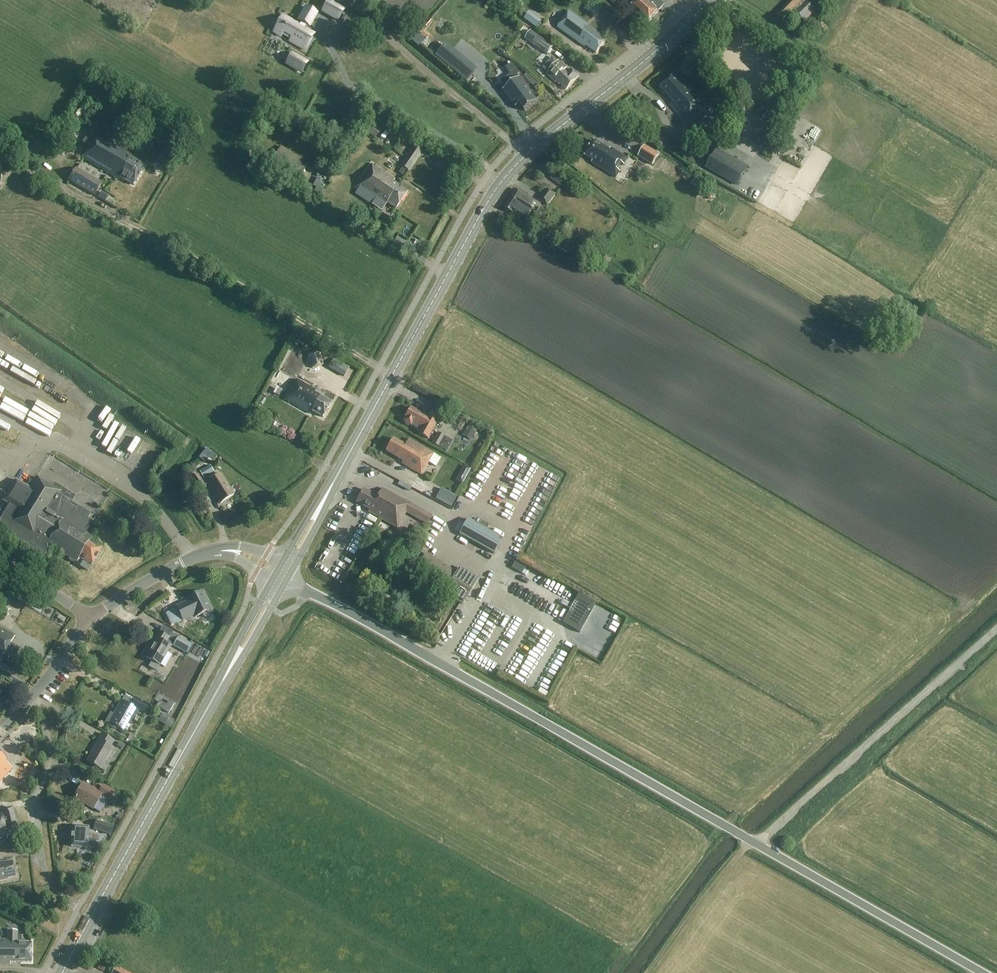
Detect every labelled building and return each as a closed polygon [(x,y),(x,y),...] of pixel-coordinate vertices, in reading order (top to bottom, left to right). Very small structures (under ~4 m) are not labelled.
[(647,24),(658,12),(663,6),(657,0),(625,0),(626,1),(625,3),(630,8),(647,24)] [(782,21),(786,25),(791,19),(796,24),(801,19),(804,21),(815,10),(804,0),(790,0),(776,15),(782,21)] [(338,21),(344,10),(328,1),(322,12),(338,21)] [(594,3),(590,9),(588,11),(597,17),(602,9),(594,3)] [(305,51),(314,37),(304,31),(307,24),(309,26),(317,13),(307,7),(299,20),(301,21),(297,27),(282,18),(273,33),(282,38),(285,34),(298,42),(296,46),(305,51)] [(523,19),(537,29),(543,22),(529,12),(523,19)] [(570,12),(558,28),(585,48),(586,47),(596,54),(606,40),(596,33),(597,32),(570,12)] [(531,30),(525,39),(548,55),(554,47),(531,30)] [(444,46),(435,56),(450,69),(459,59),(444,46)] [(473,76),(483,65),(473,56),(463,67),(473,76)] [(307,63),(299,58),(294,68),(301,73),(307,63)] [(558,61),(545,76),(555,84),(555,83),(558,86),(559,85),(562,87),(561,88),(563,89),(564,89),(566,91),(578,76),(571,70),(568,73),(565,70),(566,68),(558,61)] [(581,74),(586,68),(581,64),(576,70),(581,74)] [(660,88),(679,109),(675,112),(688,126),(707,109),(689,89),(686,91),(673,76),(660,88)] [(520,78),(503,91),(504,91),(509,98),(515,106),(516,107),(515,108),(516,108),(517,107),(520,105),(521,107),(525,111),(524,111),(525,112),(530,107),(538,102),(537,101),(537,102),(526,87),(520,79),(520,78)] [(768,97),(755,110),(761,117),(774,104),(768,97)] [(80,119),(86,108),(77,103),(71,113),(80,119)] [(720,113),(717,114),(723,121),(731,113),(724,105),(718,110),(720,113)] [(367,124),(368,124),(363,131),(375,139),(381,131),(379,130),(385,122),(374,114),(367,124)] [(136,149),(140,151),(154,127),(146,122),(139,119),(135,126),(134,128),(136,129),(135,131),(127,143),(136,149)] [(403,136),(406,125),(389,120),(387,127),(398,130),(396,135),(403,136)] [(665,150),(673,141),(664,132),(656,141),(665,150)] [(81,159),(117,180),(119,178),(132,186),(144,166),(132,159),(133,157),(93,133),(84,150),(85,151),(81,159)] [(628,159),(611,149),(609,151),(594,141),(585,156),(593,161),(592,163),(616,178),(620,172),(615,169),(619,162),(624,165),(628,159)] [(712,145),(700,161),(724,182),(737,165),(712,145)] [(400,166),(408,172),(422,151),(414,146),(400,166)] [(638,158),(653,166),(660,154),(645,146),(638,158)] [(394,179),(372,164),(356,188),(384,207),(386,204),(395,210),(407,192),(392,182),(394,179)] [(68,181),(94,196),(101,183),(75,168),(68,181)] [(555,173),(552,178),(561,185),(565,180),(555,173)] [(691,185),(698,190),(704,181),(697,176),(691,185)] [(516,189),(510,199),(531,212),(535,214),(541,204),(516,189)] [(547,206),(555,196),(547,189),(538,199),(547,206)] [(792,201),(797,193),(791,189),(786,197),(792,201)] [(504,209),(513,214),(514,214),(526,221),(531,212),(510,199),(504,209)] [(519,222),(515,229),(528,237),(532,230),(519,222)] [(561,242),(558,248),(568,253),(571,248),(561,242)] [(320,353),(307,357),(310,368),(323,366),(320,353)] [(296,379),(284,400),(309,414),(311,411),(322,418),(330,403),(313,393),(315,390),(296,379)] [(411,409),(405,420),(406,420),(404,423),(419,431),(418,433),(428,438),(439,418),(431,414),(428,418),(411,409)] [(469,423),(463,435),(472,440),(473,438),(474,438),(476,435),(475,434),(478,429),(469,423)] [(447,451),(452,441),(437,432),(432,443),(447,451)] [(421,475),(428,463),(435,468),(441,458),(433,454),(408,440),(405,446),(393,439),(386,451),(404,462),(403,465),(421,475)] [(472,458),(468,466),(475,470),(479,462),(472,458)] [(381,472),(385,467),(376,461),(372,467),(381,472)] [(199,472),(203,480),(214,473),(210,465),(199,472)] [(466,477),(470,469),(464,466),(460,474),(466,477)] [(198,475),(191,479),(199,492),(201,491),(206,488),(200,478),(198,475)] [(221,475),(207,484),(220,504),(233,495),(221,475)] [(0,520),(0,532),(43,558),(50,546),(77,562),(79,558),(84,561),(80,566),(87,570),(91,565),(92,565),(103,547),(90,539),(92,536),(86,532),(92,521),(78,513),(80,511),(69,505),(70,503),(59,496),(61,493),(59,491),(60,488),(54,484),(52,487),(35,477),(32,483),(29,481),(26,487),(28,489),(27,492),(13,484),(4,499),(11,502),(0,520)] [(442,488),(436,499),(451,507),(457,497),(442,488)] [(368,512),(397,528),(405,513),(427,525),(432,517),(382,489),(377,498),(363,490),(356,503),(369,510),(368,512)] [(473,489),(467,500),(472,503),(478,491),(473,489)] [(133,516),(127,512),(124,516),(131,520),(133,516)] [(502,539),(468,520),(459,535),(494,554),(502,539)] [(345,535),(341,543),(346,546),(351,538),(345,535)] [(413,573),(453,597),(452,599),(462,606),(478,579),(470,574),(460,568),(456,574),(426,554),(425,555),(418,551),(406,567),(414,572),(413,573)] [(187,602),(176,608),(182,621),(193,615),(194,617),(210,610),(201,592),(186,600),(187,602)] [(578,596),(563,624),(580,633),(596,605),(578,596)] [(494,622),(506,602),(500,598),(488,619),(494,622)] [(557,619),(559,613),(547,609),(544,614),(557,619)] [(483,642),(490,625),(482,622),(470,650),(484,656),(488,646),(495,649),(500,638),(493,635),(488,644),(483,642)] [(1,661),(3,658),(12,663),(20,650),(10,644),(15,637),(0,628),(0,660),(1,661)] [(549,629),(531,671),(541,676),(559,634),(549,629)] [(542,643),(545,637),(534,631),(517,664),(523,667),(537,641),(542,643)] [(159,666),(160,665),(165,668),(172,656),(167,653),(170,647),(172,648),(173,646),(173,647),(187,655),(193,645),(178,637),(171,633),(168,638),(158,632),(151,645),(152,646),(145,658),(152,662),(149,667),(155,671),(158,666),(159,666)] [(551,682),(559,687),(566,674),(558,669),(551,682)] [(166,688),(173,695),(177,690),(170,684),(166,688)] [(151,708),(134,699),(130,705),(146,715),(151,708)] [(116,727),(122,731),(126,724),(129,726),(138,711),(121,702),(113,716),(110,714),(105,724),(114,730),(115,728),(116,728),(116,727)] [(169,719),(181,724),(184,717),(172,712),(169,719)] [(99,741),(87,762),(100,770),(113,749),(110,747),(114,742),(101,734),(98,740),(99,741)] [(16,735),(9,741),(16,748),(22,742),(16,735)] [(11,769),(3,762),(5,760),(0,756),(0,781),(11,769)] [(26,786),(32,792),(38,785),(32,780),(26,786)] [(74,797),(74,798),(73,800),(80,804),(81,802),(92,808),(100,795),(108,801),(113,793),(102,786),(99,792),(101,793),(100,795),(82,784),(74,797)] [(6,839),(6,836),(17,834),(12,809),(0,811),(0,841),(6,839)] [(93,830),(111,836),(114,827),(96,821),(93,830)] [(88,828),(72,827),(71,847),(95,849),(95,840),(92,840),(93,834),(88,834),(88,828)] [(7,880),(7,879),(15,877),(11,862),(3,863),(3,864),(0,865),(0,881),(7,880)] [(9,965),(9,963),(30,963),(30,943),(30,941),(16,940),(16,932),(9,932),(9,940),(0,940),(0,965),(9,965)]
